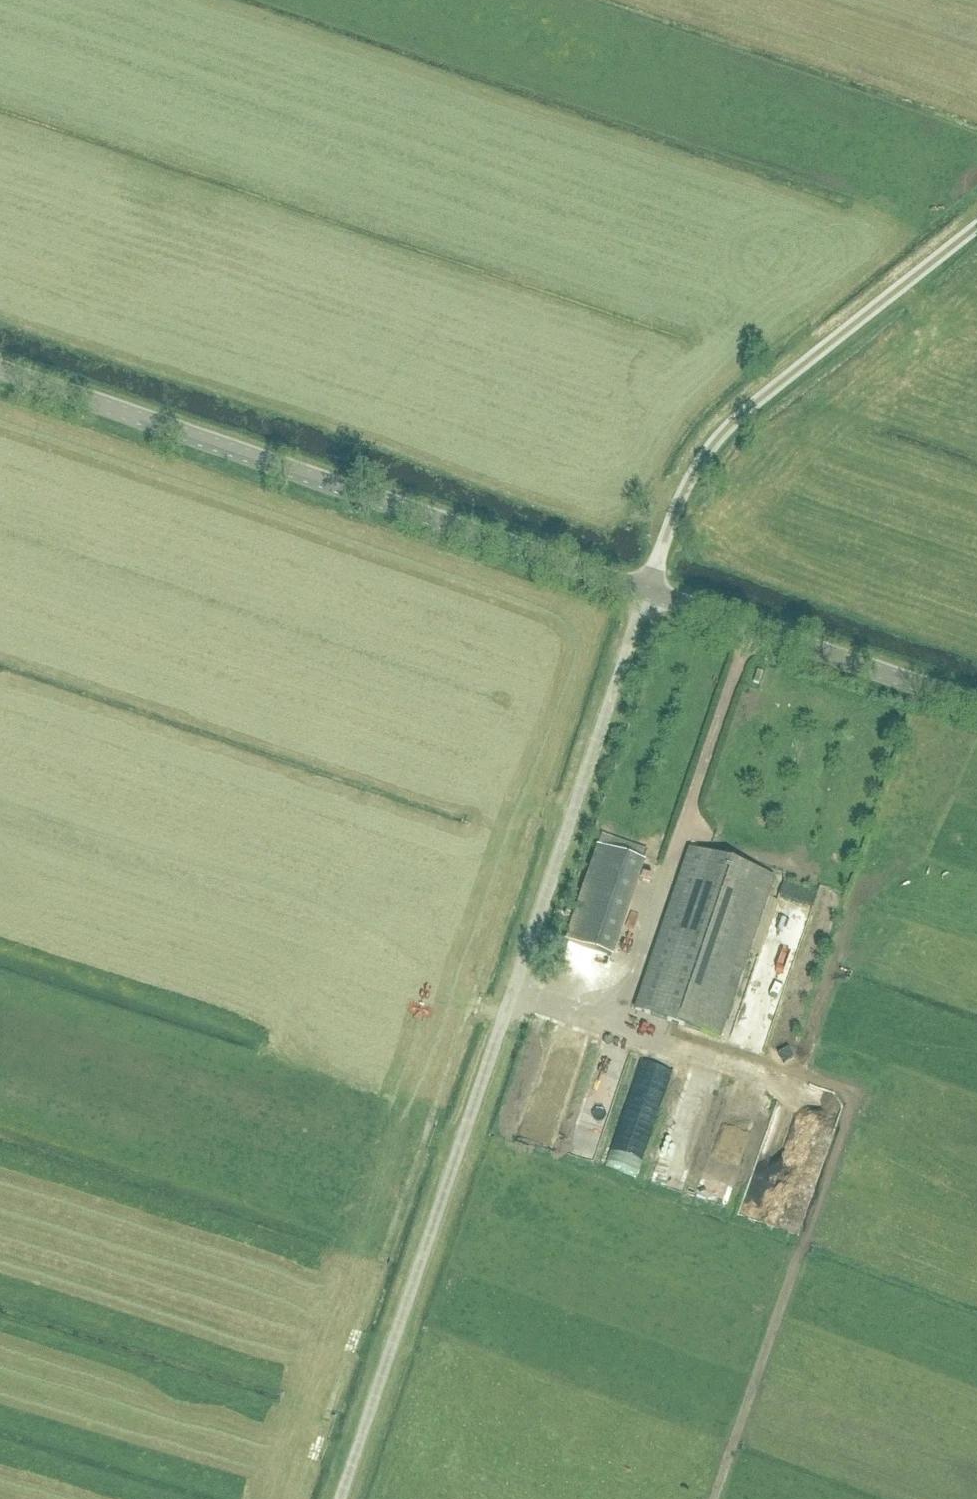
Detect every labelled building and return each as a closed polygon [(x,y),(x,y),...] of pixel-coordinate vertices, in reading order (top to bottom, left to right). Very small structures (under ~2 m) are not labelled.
[(610,959),(642,864),(597,849),(564,944),(610,959)] [(720,1040),(773,880),(688,852),(635,1011),(720,1040)] [(577,1120),(600,1128),(613,1094),(590,1086),(577,1120)] [(619,1138),(645,1147),(655,1119),(628,1110),(619,1138)] [(704,1118),(674,1110),(653,1186),(683,1194),(704,1118)] [(546,1135),(542,1150),(552,1153),(556,1138),(546,1135)] [(605,1173),(633,1182),(640,1158),(613,1149),(605,1173)]
